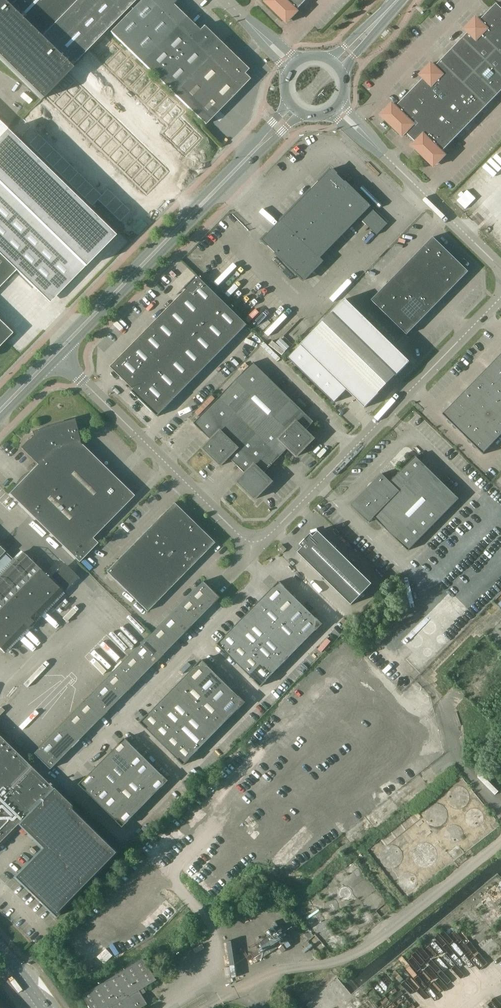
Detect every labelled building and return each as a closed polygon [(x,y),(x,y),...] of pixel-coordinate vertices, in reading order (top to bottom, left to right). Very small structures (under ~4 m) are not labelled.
[(136,0),(16,0),(9,7),(2,0),(0,0),(0,58),(42,99),(45,96),(58,83),(68,73),(72,68),(70,67),(136,0)] [(110,32),(142,63),(186,17),(173,5),(177,1),(177,0),(141,0),(110,32)] [(265,2),(286,23),(298,12),(297,10),(307,0),(267,0),(265,2)] [(479,21),(476,17),(464,29),(468,33),(435,67),(431,63),(419,75),(423,78),(396,107),(392,103),(380,115),(402,137),(406,133),(415,142),(412,146),(434,167),(445,155),(442,152),(500,91),(500,8),(496,3),(479,21)] [(203,26),(199,30),(186,17),(142,63),(205,125),(250,79),(244,74),(248,69),(203,26)] [(105,35),(90,50),(98,58),(113,42),(105,35)] [(113,42),(98,58),(106,65),(121,50),(113,42)] [(121,50),(106,65),(114,73),(129,58),(121,50)] [(129,58),(114,73),(122,81),(137,65),(129,58)] [(137,65),(122,81),(130,88),(145,73),(137,65)] [(68,73),(58,83),(66,91),(76,81),(68,73)] [(145,73),(130,88),(137,96),(152,81),(145,73)] [(76,81),(66,91),(74,99),(84,88),(76,81)] [(152,81),(137,96),(145,104),(160,89),(152,81)] [(58,83),(45,96),(53,104),(66,91),(58,83)] [(84,88),(74,99),(81,106),(91,96),(84,88)] [(160,89),(145,104),(153,112),(168,96),(160,89)] [(66,91),(53,104),(61,111),(74,99),(66,91)] [(91,96),(81,106),(89,114),(99,104),(91,96)] [(168,96),(153,112),(161,119),(176,104),(168,96)] [(74,99),(61,111),(69,119),(81,106),(74,99)] [(99,104),(89,114),(97,122),(107,111),(99,104)] [(176,104),(161,119),(169,127),(184,112),(176,104)] [(81,106),(69,119),(77,127),(89,114),(81,106)] [(107,111),(97,122),(105,129),(115,119),(107,111)] [(184,112),(169,127),(177,135),(192,119),(184,112)] [(89,114),(77,127),(85,134),(97,122),(89,114)] [(23,119),(13,129),(21,137),(31,127),(23,119)] [(115,119),(105,129),(113,137),(123,127),(115,119)] [(192,119),(177,135),(185,142),(200,127),(192,119)] [(97,122),(85,134),(93,142),(105,129),(97,122)] [(31,127),(21,137),(29,144),(39,134),(31,127)] [(123,127),(113,137),(121,145),(131,134),(123,127)] [(200,127),(185,142),(193,151),(208,135),(200,127)] [(105,129),(93,142),(101,150),(113,137),(105,129)] [(16,270),(38,291),(61,291),(114,236),(6,130),(0,136),(0,287),(16,270)] [(39,134),(29,144),(37,152),(47,142),(39,134)] [(131,134),(121,145),(129,152),(139,142),(131,134)] [(113,137),(101,150),(108,157),(121,145),(113,137)] [(47,142),(37,152),(45,160),(55,150),(47,142)] [(139,142),(129,152),(137,160),(147,150),(139,142)] [(121,145),(108,157),(116,165),(129,152),(121,145)] [(55,150),(45,160),(53,167),(62,157),(55,150)] [(147,150),(137,160),(144,168),(154,157),(147,150)] [(129,152),(116,165),(124,173),(137,160),(129,152)] [(62,157),(53,167),(60,175),(70,165),(62,157)] [(154,157),(144,168),(152,175),(162,165),(154,157)] [(137,160),(124,173),(132,180),(144,168),(137,160)] [(70,165),(60,175),(68,183),(78,173),(70,165)] [(162,165),(152,175),(161,184),(171,174),(162,165)] [(144,168),(132,180),(140,188),(152,175),(144,168)] [(331,169),(280,222),(262,240),(304,281),(322,262),(318,258),(358,217),(377,235),(387,224),(331,169)] [(78,173),(68,183),(76,190),(86,180),(78,173)] [(152,175),(140,188),(149,197),(161,184),(152,175)] [(86,180),(76,190),(84,198),(94,188),(86,180)] [(94,188),(84,198),(92,206),(102,196),(94,188)] [(458,200),(466,208),(474,199),(466,191),(458,200)] [(102,196),(92,206),(100,213),(110,203),(102,196)] [(110,203),(100,213),(108,221),(118,211),(110,203)] [(118,211),(108,221),(116,230),(126,220),(118,211)] [(433,237),(416,254),(430,268),(437,275),(454,258),(433,237)] [(416,254),(404,266),(419,280),(430,268),(416,254)] [(454,258),(437,275),(452,289),(469,272),(454,258)] [(404,266),(393,277),(408,291),(419,280),(404,266)] [(430,268),(419,280),(440,301),(452,289),(437,275),(430,268)] [(131,391),(157,417),(174,400),(247,325),(202,281),(202,280),(197,275),(184,289),(185,289),(186,290),(110,367),(125,381),(124,381),(133,390),(132,391),(131,391)] [(393,277),(382,289),(397,303),(408,291),(393,277)] [(419,280),(408,291),(429,312),(440,301),(419,280)] [(382,289),(371,300),(386,314),(397,303),(382,289)] [(408,291),(397,303),(418,324),(429,312),(408,291)] [(345,299),(331,314),(395,376),(410,362),(345,299)] [(397,303),(386,314),(407,335),(418,324),(397,303)] [(12,334),(12,333),(0,321),(0,345),(12,334)] [(379,393),(315,331),(300,345),(346,390),(365,408),(379,393)] [(334,403),(346,390),(300,345),(288,358),(334,403)] [(470,386),(442,414),(442,413),(441,414),(483,455),(483,454),(483,453),(500,435),(500,354),(470,386)] [(305,430),(314,422),(253,363),(221,396),(247,421),(264,438),(281,455),(288,448),(297,456),(314,439),(305,430)] [(229,440),(247,421),(221,396),(194,423),(211,440),(203,449),(220,431),(229,440)] [(74,420),(37,430),(31,432),(31,433),(32,432),(33,436),(21,448),(38,464),(89,514),(120,482),(80,443),(74,420)] [(237,466),(264,438),(247,421),(229,440),(238,448),(229,457),(237,466)] [(238,448),(229,440),(220,431),(203,449),(220,466),(229,457),(238,448)] [(263,473),(281,455),(264,438),(237,466),(245,474),(237,482),(254,464),(263,473)] [(408,551),(459,499),(415,456),(390,482),(381,473),(351,505),(369,523),(374,517),(408,551)] [(89,514),(38,464),(15,487),(9,494),(79,562),(97,543),(92,538),(97,534),(82,520),(89,514)] [(272,482),(263,473),(254,464),(237,482),(255,499),(272,482)] [(134,496),(120,482),(89,514),(82,520),(97,534),(134,496)] [(173,502),(162,514),(183,534),(194,522),(173,502)] [(183,534),(162,514),(151,525),(171,545),(183,534)] [(194,522),(183,534),(203,554),(214,543),(194,522)] [(171,545),(151,525),(140,537),(160,557),(171,545)] [(302,547),(297,552),(351,605),(372,584),(318,531),(313,536),(310,533),(299,544),(302,547)] [(203,554),(183,534),(171,545),(192,566),(203,554)] [(160,557),(140,537),(128,548),(149,568),(160,557)] [(171,545),(160,557),(149,568),(169,589),(192,566),(171,545)] [(286,549),(282,545),(278,549),(283,553),(286,549)] [(14,561),(0,547),(0,649),(3,652),(62,592),(22,552),(14,561)] [(149,568),(128,548),(117,560),(137,580),(149,568)] [(137,580),(117,560),(106,571),(126,591),(137,580)] [(169,589),(149,568),(137,580),(158,600),(169,589)] [(158,600),(137,580),(126,591),(147,612),(158,600)] [(279,581),(262,598),(273,609),(290,592),(279,581)] [(218,598),(202,582),(174,611),(190,626),(218,598)] [(301,603),(290,592),(273,609),(284,619),(301,603)] [(284,619),(273,609),(262,598),(251,609),(273,631),(284,619)] [(322,624),(311,613),(301,603),(284,619),(273,631),(262,642),(283,663),(322,624)] [(273,631),(251,609),(240,621),(262,642),(273,631)] [(176,641),(190,626),(174,611),(160,625),(176,641)] [(262,642),(240,621),(228,632),(240,643),(250,654),(262,642)] [(162,655),(176,641),(160,625),(145,639),(162,655)] [(228,655),(240,643),(228,632),(217,644),(228,655)] [(148,669),(162,655),(145,639),(131,653),(148,669)] [(272,675),(283,663),(262,642),(250,654),(261,664),(272,675)] [(239,665),(250,654),(240,643),(228,655),(239,665)] [(133,683),(148,669),(131,653),(117,668),(133,683)] [(250,676),(261,664),(250,654),(239,665),(250,676)] [(201,660),(185,676),(197,687),(213,671),(201,660)] [(260,686),(272,675),(261,664),(250,676),(260,686)] [(119,698),(133,683),(117,668),(103,682),(119,698)] [(223,681),(213,671),(197,687),(207,698),(223,681)] [(207,698),(197,687),(185,676),(174,688),(196,709),(207,698)] [(234,692),(223,681),(207,698),(218,708),(234,692)] [(105,712),(119,698),(103,682),(89,696),(105,712)] [(196,709),(174,688),(163,699),(185,721),(196,709)] [(245,702),(234,692),(218,708),(229,719),(245,702)] [(91,726),(105,712),(89,696),(75,710),(91,726)] [(229,719),(218,708),(207,698),(196,709),(218,730),(229,719)] [(185,721),(163,699),(151,711),(163,722),(173,732),(185,721)] [(206,742),(218,730),(196,709),(185,721),(206,742)] [(77,740),(91,726),(75,710),(61,725),(77,740)] [(151,733),(163,722),(151,711),(140,722),(151,733)] [(195,753),(206,742),(185,721),(173,732),(184,743),(195,753)] [(162,744),(173,732),(163,722),(151,733),(162,744)] [(63,755),(77,740),(61,725),(47,739),(63,755)] [(172,754),(184,743),(173,732),(162,744),(172,754)] [(17,824),(42,848),(13,877),(55,917),(118,852),(52,788),(25,762),(0,737),(0,841),(17,824)] [(125,738),(113,750),(124,760),(136,749),(125,738)] [(49,769),(63,755),(47,739),(30,757),(34,761),(38,758),(49,769)] [(183,765),(195,753),(184,743),(172,754),(183,765)] [(146,759),(136,749),(124,760),(135,771),(146,759)] [(124,760),(113,750),(102,761),(124,782),(135,771),(124,760)] [(157,770),(146,759),(135,771),(146,781),(157,770)] [(124,782),(102,761),(91,773),(102,784),(112,794),(124,782)] [(157,792),(168,781),(157,770),(146,781),(157,792)] [(145,804),(157,792),(146,781),(135,771),(124,782),(145,804)] [(102,784),(91,773),(79,784),(90,795),(102,784)] [(134,815),(145,804),(124,782),(112,794),(123,805),(134,815)] [(101,806),(112,794),(102,784),(90,795),(101,806)] [(112,816),(123,805),(112,794),(101,806),(112,816)] [(123,827),(134,815),(123,805),(112,816),(123,827)] [(150,970),(144,959),(83,995),(90,1007),(141,1007),(147,1004),(139,991),(156,980),(150,970)]
